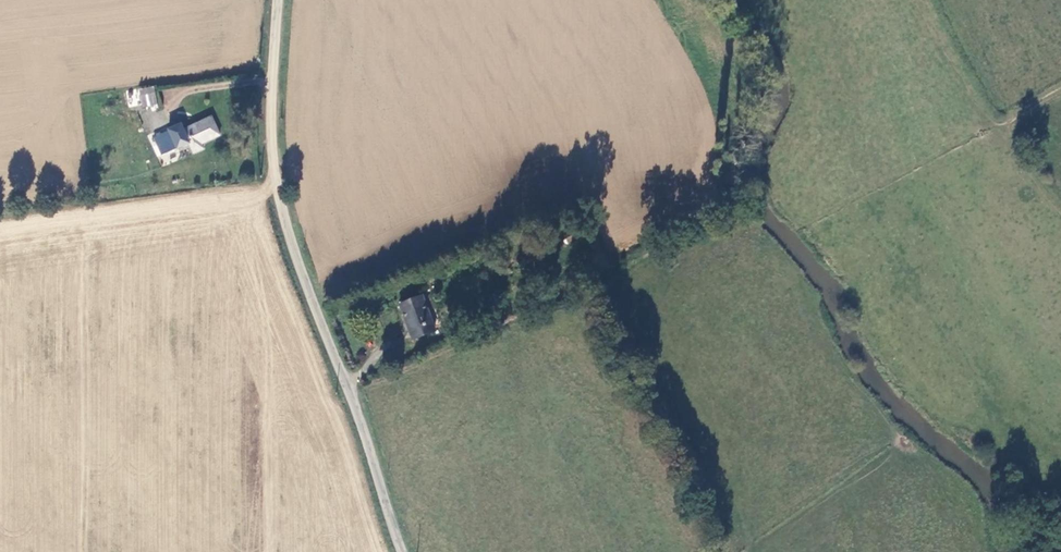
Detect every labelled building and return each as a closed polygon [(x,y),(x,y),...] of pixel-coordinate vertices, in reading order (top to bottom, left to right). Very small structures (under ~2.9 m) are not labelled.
[(155,86),(126,90),(128,109),(157,106),(155,86)] [(225,137),(216,117),(188,131),(184,126),(172,131),(180,150),(193,144),(198,155),(208,151),(206,146),(225,137)] [(416,340),(437,331),(422,298),(401,307),(416,340)]
